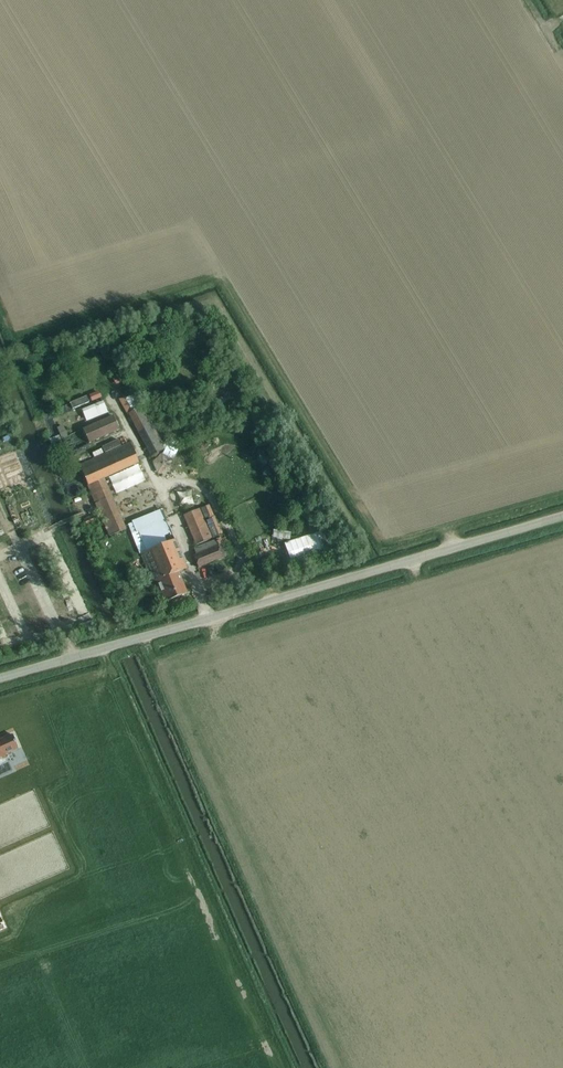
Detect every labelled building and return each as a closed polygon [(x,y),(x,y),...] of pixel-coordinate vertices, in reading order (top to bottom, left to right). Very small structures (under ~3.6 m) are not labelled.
[(117,363),(107,368),(110,374),(120,369),(117,363)] [(123,373),(113,378),(115,384),(126,379),(123,373)] [(99,390),(89,394),(91,401),(102,396),(99,390)] [(86,396),(70,403),(72,409),(89,402),(86,396)] [(104,404),(82,412),(86,421),(107,413),(104,404)] [(142,405),(127,411),(150,454),(165,446),(142,405)] [(83,429),(89,443),(119,429),(113,415),(83,429)] [(118,439),(102,447),(105,452),(121,445),(118,439)] [(165,448),(162,453),(173,458),(178,449),(168,443),(165,448)] [(101,449),(92,453),(94,457),(103,453),(101,449)] [(209,504),(198,509),(210,538),(221,533),(209,504)] [(183,515),(196,544),(210,538),(198,509),(183,515)] [(93,515),(83,519),(87,526),(97,521),(93,515)] [(326,529),(284,543),(291,564),(333,549),(326,529)] [(274,531),(273,539),(290,541),(291,533),(274,531)] [(193,555),(197,566),(223,557),(228,554),(223,543),(217,545),(215,539),(193,548),(196,554),(193,555)] [(175,540),(140,554),(152,583),(157,581),(164,598),(165,602),(187,593),(186,592),(178,572),(186,568),(175,540)] [(7,762),(4,754),(18,748),(11,734),(0,739),(0,765),(7,762)]
